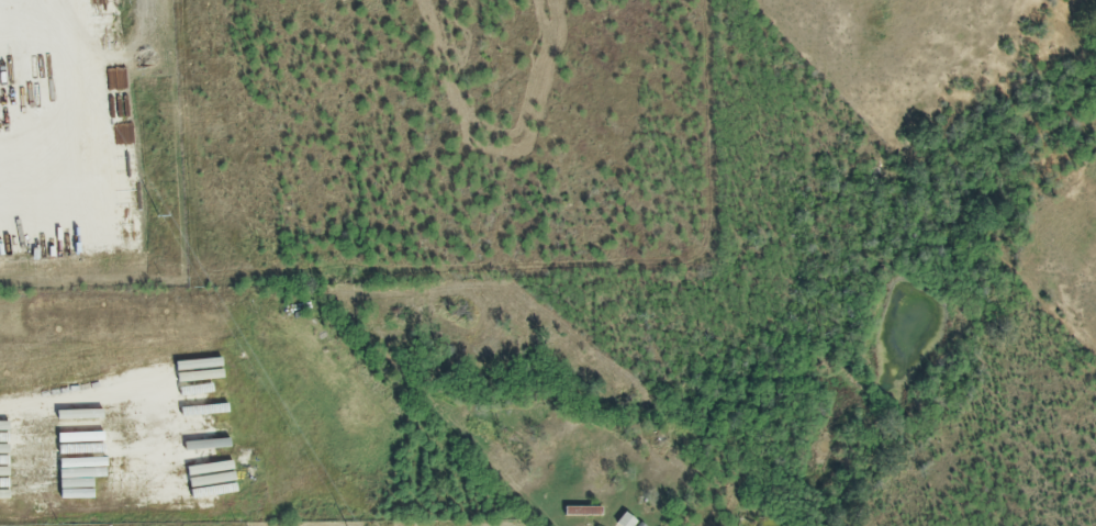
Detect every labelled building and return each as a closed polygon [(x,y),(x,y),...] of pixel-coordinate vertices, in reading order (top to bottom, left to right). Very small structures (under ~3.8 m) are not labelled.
[(623,515),(614,525),(615,525),(632,525),(634,525),(623,515)]
